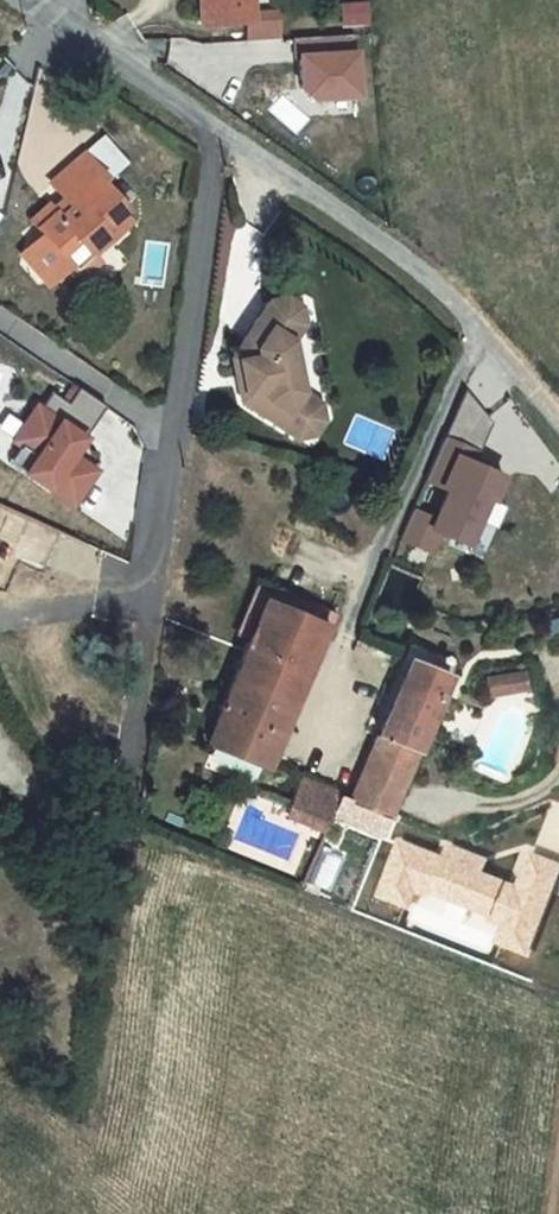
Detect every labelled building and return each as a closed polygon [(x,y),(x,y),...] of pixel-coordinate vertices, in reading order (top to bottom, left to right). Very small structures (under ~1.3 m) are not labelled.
[(202,25),(248,22),(254,21),(253,14),(252,0),(200,0),(202,25)] [(277,12),(253,14),(254,21),(248,22),(249,41),(279,39),(277,12)] [(362,95),(359,36),(298,39),(300,98),(362,95)] [(105,176),(84,152),(50,183),(71,207),(58,218),(54,214),(38,229),(43,234),(31,245),(29,262),(41,277),(58,276),(68,267),(82,281),(102,264),(94,254),(90,249),(108,233),(102,227),(120,212),(125,207),(101,180),(105,176)] [(54,214),(47,205),(30,220),(38,229),(54,214)] [(129,222),(120,212),(102,227),(108,233),(90,249),(94,254),(129,222)] [(29,262),(31,245),(21,255),(29,262)] [(58,276),(41,277),(48,285),(58,276)] [(246,393),(242,400),(295,436),(313,408),(303,402),(296,397),(293,381),(298,375),(295,358),(288,353),(286,337),(298,317),(293,302),(285,297),(269,301),(233,356),(239,361),(241,371),(245,373),(246,380),(244,383),(246,393)] [(299,306),(293,302),(298,317),(286,337),(288,353),(295,358),(292,340),(304,322),(299,306)] [(301,391),(298,375),(293,381),(296,397),(303,402),(313,408),(295,436),(297,437),(314,434),(323,420),(320,403),(301,391)] [(77,511),(104,470),(80,454),(110,408),(62,376),(19,442),(40,456),(26,478),(77,511)] [(511,471),(479,460),(496,412),(460,399),(431,484),(451,491),(442,516),(414,506),(402,542),(437,554),(443,537),(483,551),(511,471)] [(234,635),(248,640),(264,599),(325,625),(317,645),(325,648),(339,615),(256,580),(234,635)] [(232,680),(292,705),(305,674),(317,645),(325,625),(264,599),(248,640),(232,680)] [(409,659),(448,675),(454,662),(407,642),(370,732),(378,735),(409,659)] [(448,675),(409,659),(378,735),(351,803),(364,808),(389,819),(448,675)] [(522,672),(501,675),(504,692),(525,688),(522,672)] [(501,675),(487,678),(490,695),(504,692),(501,675)] [(206,744),(266,769),(267,766),(287,717),(292,705),(232,680),(206,744)] [(294,720),(287,717),(267,766),(273,769),(294,720)] [(330,819),(290,802),(287,811),(327,827),(330,819)] [(383,832),(389,819),(364,808),(359,821),(383,832)]
